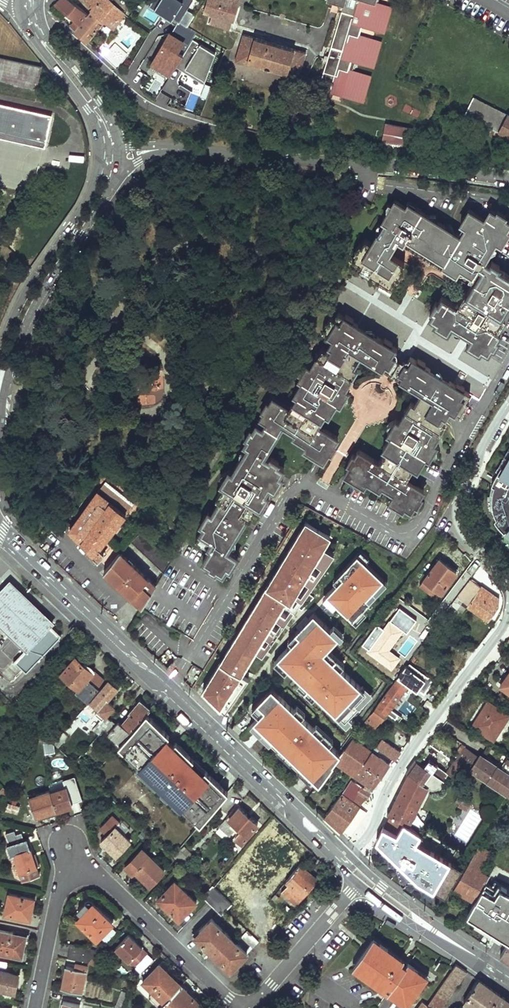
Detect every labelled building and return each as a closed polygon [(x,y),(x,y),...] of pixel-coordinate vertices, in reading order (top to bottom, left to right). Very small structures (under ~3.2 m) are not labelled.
[(86,13),(70,0),(54,0),(53,1),(72,17),(67,23),(73,29),(86,13)] [(111,1),(111,0),(84,0),(91,6),(89,9),(98,17),(111,1)] [(156,0),(152,0),(147,7),(170,21),(172,18),(157,9),(161,3),(156,0)] [(178,22),(183,14),(191,0),(156,0),(161,3),(157,9),(172,18),(177,21),(178,22)] [(230,29),(233,20),(234,21),(239,5),(238,4),(239,0),(208,0),(204,12),(213,15),(211,23),(230,29)] [(344,5),(322,78),(332,81),(329,89),(364,100),(371,77),(349,71),(353,59),(374,65),(381,42),(359,36),(363,24),(384,30),(391,8),(376,3),(377,0),(328,0),(344,5)] [(125,13),(111,1),(98,17),(101,20),(114,30),(125,13)] [(98,17),(89,9),(86,13),(73,29),(85,38),(101,20),(98,17)] [(190,19),(183,14),(178,22),(177,21),(169,33),(168,32),(150,59),(167,71),(172,65),(189,39),(194,32),(186,26),(190,19)] [(256,37),(243,33),(235,61),(248,65),(249,62),(289,74),(288,77),(298,80),(306,52),(296,49),(256,37)] [(212,54),(189,39),(172,65),(200,84),(212,54)] [(114,40),(102,52),(114,65),(126,53),(114,40)] [(39,87),(43,66),(0,57),(0,78),(39,87)] [(473,96),(464,116),(508,137),(508,113),(473,96)] [(0,105),(0,137),(42,146),(49,116),(0,105)] [(411,128),(386,123),(383,142),(407,146),(411,128)] [(372,242),(365,238),(361,244),(360,243),(354,252),(357,253),(353,259),(359,262),(357,266),(390,286),(396,276),(398,277),(403,269),(401,268),(405,263),(389,253),(398,238),(404,242),(405,240),(457,272),(461,266),(473,274),(471,278),(475,281),(467,293),(465,292),(456,306),(442,297),(438,303),(436,301),(431,309),(433,311),(429,316),(436,321),(434,324),(447,333),(452,325),(464,333),(468,328),(473,331),(466,343),(479,352),(481,349),(487,353),(491,346),(494,348),(498,340),(497,339),(501,332),(497,330),(505,317),(502,314),(508,303),(508,274),(498,268),(500,265),(491,260),(490,262),(485,259),(497,240),(502,243),(508,232),(508,231),(507,229),(508,226),(508,220),(504,217),(505,216),(497,210),(496,212),(490,209),(484,219),(469,209),(461,222),(466,225),(460,235),(408,202),(406,206),(395,200),(382,219),(385,221),(372,242)] [(362,353),(389,370),(396,358),(392,355),(397,347),(377,335),(374,340),(356,328),(359,324),(339,311),(335,318),(331,316),(322,329),(334,336),(326,349),(322,347),(310,366),(307,364),(299,377),(302,379),(294,392),(298,394),(290,407),(273,397),(270,403),(267,401),(261,411),(264,412),(261,417),(267,421),(263,427),(257,423),(253,429),(251,428),(246,436),(248,438),(245,443),(248,445),(233,471),(229,469),(221,483),(225,485),(217,499),(220,501),(212,512),(209,510),(201,524),(204,526),(196,539),(211,548),(203,561),(209,564),(207,566),(216,571),(217,569),(223,573),(227,566),(230,568),(239,554),(229,548),(248,517),(250,519),(259,505),(261,507),(270,493),(266,491),(270,485),(276,489),(284,475),(280,473),(284,466),(278,463),(280,460),(272,456),(271,458),(265,455),(284,424),(296,431),(294,435),(307,442),(304,446),(325,458),(330,450),(332,451),(337,443),(335,441),(338,436),(320,425),(328,412),(330,414),(338,401),(341,403),(349,389),(346,387),(358,369),(354,366),(362,353)] [(402,362),(395,374),(422,391),(414,404),(411,402),(400,420),(396,418),(388,431),(391,434),(383,446),(387,448),(379,461),(359,449),(355,454),(353,453),(348,461),(350,463),(344,472),(364,484),(367,480),(380,488),(383,485),(395,492),(391,500),(403,508),(405,505),(411,509),(415,503),(417,504),(422,496),(420,494),(424,489),(407,479),(415,466),(418,468),(426,455),(429,456),(437,443),(434,441),(446,422),(442,420),(450,408),(460,414),(469,400),(465,398),(469,392),(449,380),(446,384),(427,373),(430,368),(410,356),(406,364),(402,362)] [(489,480),(486,487),(486,489),(488,490),(486,494),(486,499),(486,505),(486,511),(488,517),(490,521),(489,523),(491,528),(508,546),(508,446),(489,480)] [(134,502),(106,480),(68,530),(97,559),(103,552),(99,547),(134,502)] [(292,606),(332,540),(307,524),(266,590),(287,603),(292,606)] [(142,528),(131,541),(163,573),(174,557),(142,528)] [(131,596),(148,577),(119,551),(103,570),(131,596)] [(333,609),(336,606),(357,626),(368,615),(364,612),(388,587),(356,556),(332,581),(336,585),(322,599),(333,609)] [(456,572),(439,559),(420,584),(436,597),(456,572)] [(24,648),(50,622),(53,618),(8,576),(0,585),(0,625),(24,648)] [(155,585),(148,577),(131,596),(141,606),(155,585)] [(499,599),(471,580),(452,606),(464,614),(468,608),(488,622),(497,608),(499,599)] [(242,677),(287,603),(266,590),(202,693),(225,717),(248,682),(242,677)] [(335,629),(331,632),(315,617),(288,644),(292,647),(274,666),(286,677),(289,673),(301,684),(298,688),(314,704),(317,700),(335,717),(333,718),(347,731),(353,724),(349,721),(373,696),(362,687),(360,689),(342,673),(346,669),(329,652),(339,642),(341,644),(346,639),(335,629)] [(62,634),(50,622),(24,648),(14,659),(27,671),(62,634)] [(377,671),(392,682),(405,665),(408,661),(393,649),(377,671)] [(86,703),(105,682),(85,665),(83,667),(73,658),(58,674),(76,689),(73,692),(86,703)] [(375,705),(386,713),(394,719),(398,715),(390,709),(408,685),(416,691),(418,689),(424,694),(434,680),(413,665),(410,669),(405,665),(392,682),(375,705)] [(499,685),(508,692),(508,671),(499,685)] [(117,687),(108,679),(105,682),(86,703),(78,712),(89,722),(93,717),(86,711),(92,703),(94,705),(91,709),(100,717),(92,727),(98,733),(102,728),(111,717),(106,713),(112,706),(105,700),(117,687)] [(31,693),(27,689),(18,698),(23,702),(31,693)] [(335,765),(340,757),(331,748),(334,745),(317,728),(314,732),(303,721),(307,718),(299,710),(295,713),(272,691),(251,712),(259,720),(251,728),(271,748),(274,745),(320,790),(337,766),(335,765)] [(118,719),(116,721),(111,717),(102,728),(111,735),(120,743),(145,713),(149,709),(139,700),(130,711),(131,711),(122,722),(118,719)] [(507,715),(487,702),(472,726),(493,739),(507,715)] [(386,713),(375,705),(359,726),(363,728),(365,725),(373,730),(386,713)] [(145,713),(120,743),(202,821),(228,791),(175,741),(172,744),(166,738),(164,736),(167,733),(162,729),(159,731),(149,722),(152,719),(145,713)] [(162,729),(152,719),(149,722),(159,731),(162,729)] [(54,744),(42,732),(45,753),(55,752),(54,744)] [(63,732),(54,743),(58,747),(68,736),(63,732)] [(120,743),(111,735),(106,740),(116,748),(120,743)] [(372,792),(382,779),(363,765),(374,751),(354,736),(340,757),(335,765),(337,766),(372,792)] [(381,738),(374,748),(393,761),(400,752),(381,738)] [(446,772),(449,775),(446,779),(450,782),(461,765),(506,794),(508,788),(508,760),(506,758),(499,768),(463,745),(446,772)] [(393,765),(374,751),(363,765),(382,779),(393,765)] [(415,761),(406,774),(426,788),(428,790),(427,792),(433,796),(436,796),(438,795),(440,794),(444,787),(442,786),(446,779),(449,775),(446,772),(428,761),(424,767),(415,761)] [(426,788),(406,774),(400,785),(402,786),(388,815),(389,816),(419,835),(423,826),(410,818),(426,788)] [(49,784),(49,790),(56,812),(63,809),(62,806),(81,800),(74,777),(49,784)] [(371,795),(352,780),(324,819),(343,833),(371,795)] [(8,790),(3,786),(0,789),(0,790),(7,795),(8,790)] [(56,812),(49,790),(27,797),(34,819),(56,812)] [(18,806),(6,803),(4,809),(16,813),(18,806)] [(257,822),(239,805),(230,816),(227,814),(218,824),(229,833),(238,824),(240,827),(234,834),(240,840),(257,822)] [(120,822),(113,815),(101,827),(108,834),(102,840),(117,855),(130,841),(116,827),(120,822)] [(419,835),(389,816),(382,828),(381,827),(374,841),(415,879),(444,895),(460,868),(418,843),(422,836),(419,835)] [(30,847),(27,837),(23,838),(21,832),(15,834),(14,830),(5,833),(9,843),(6,844),(10,856),(13,855),(21,880),(40,874),(37,866),(39,865),(35,853),(33,853),(31,847),(30,847)] [(184,864),(193,854),(185,845),(176,856),(184,864)] [(482,881),(487,874),(480,871),(489,854),(476,846),(453,888),(473,898),(482,881)] [(164,870),(142,850),(126,867),(133,873),(135,871),(151,885),(164,870)] [(317,878),(299,863),(294,870),(289,876),(291,878),(281,890),(296,903),(317,878)] [(508,938),(508,890),(492,879),(489,885),(482,881),(473,898),(466,912),(508,938)] [(196,901),(174,880),(158,898),(180,919),(196,901)] [(209,900),(219,889),(214,885),(213,884),(203,895),(209,900)] [(230,899),(219,889),(209,900),(219,910),(224,905),(230,899)] [(33,899),(7,894),(3,914),(28,920),(33,899)] [(96,937),(112,921),(92,902),(88,906),(85,902),(77,910),(81,913),(76,918),(96,937)] [(258,939),(247,928),(236,940),(211,917),(194,935),(230,969),(258,939)] [(0,931),(0,954),(21,958),(25,936),(0,931)] [(147,952),(128,933),(115,947),(134,966),(147,952)] [(404,958),(374,937),(353,968),(407,1006),(429,975),(409,961),(406,964),(402,961),(404,958)] [(499,955),(508,961),(508,938),(499,955)] [(67,958),(88,962),(98,951),(88,947),(70,943),(67,958)] [(103,954),(98,951),(88,962),(99,967),(103,954)] [(81,991),(86,965),(76,963),(75,967),(66,965),(62,987),(81,991)] [(164,1002),(181,984),(159,963),(142,980),(164,1002)] [(454,963),(426,1004),(430,1007),(441,1007),(466,971),(454,963)] [(0,971),(0,991),(13,994),(17,975),(0,971)] [(474,977),(459,999),(472,1007),(508,1007),(508,1001),(474,977)] [(181,984),(164,1002),(158,1007),(196,1007),(201,1003),(181,984)]
